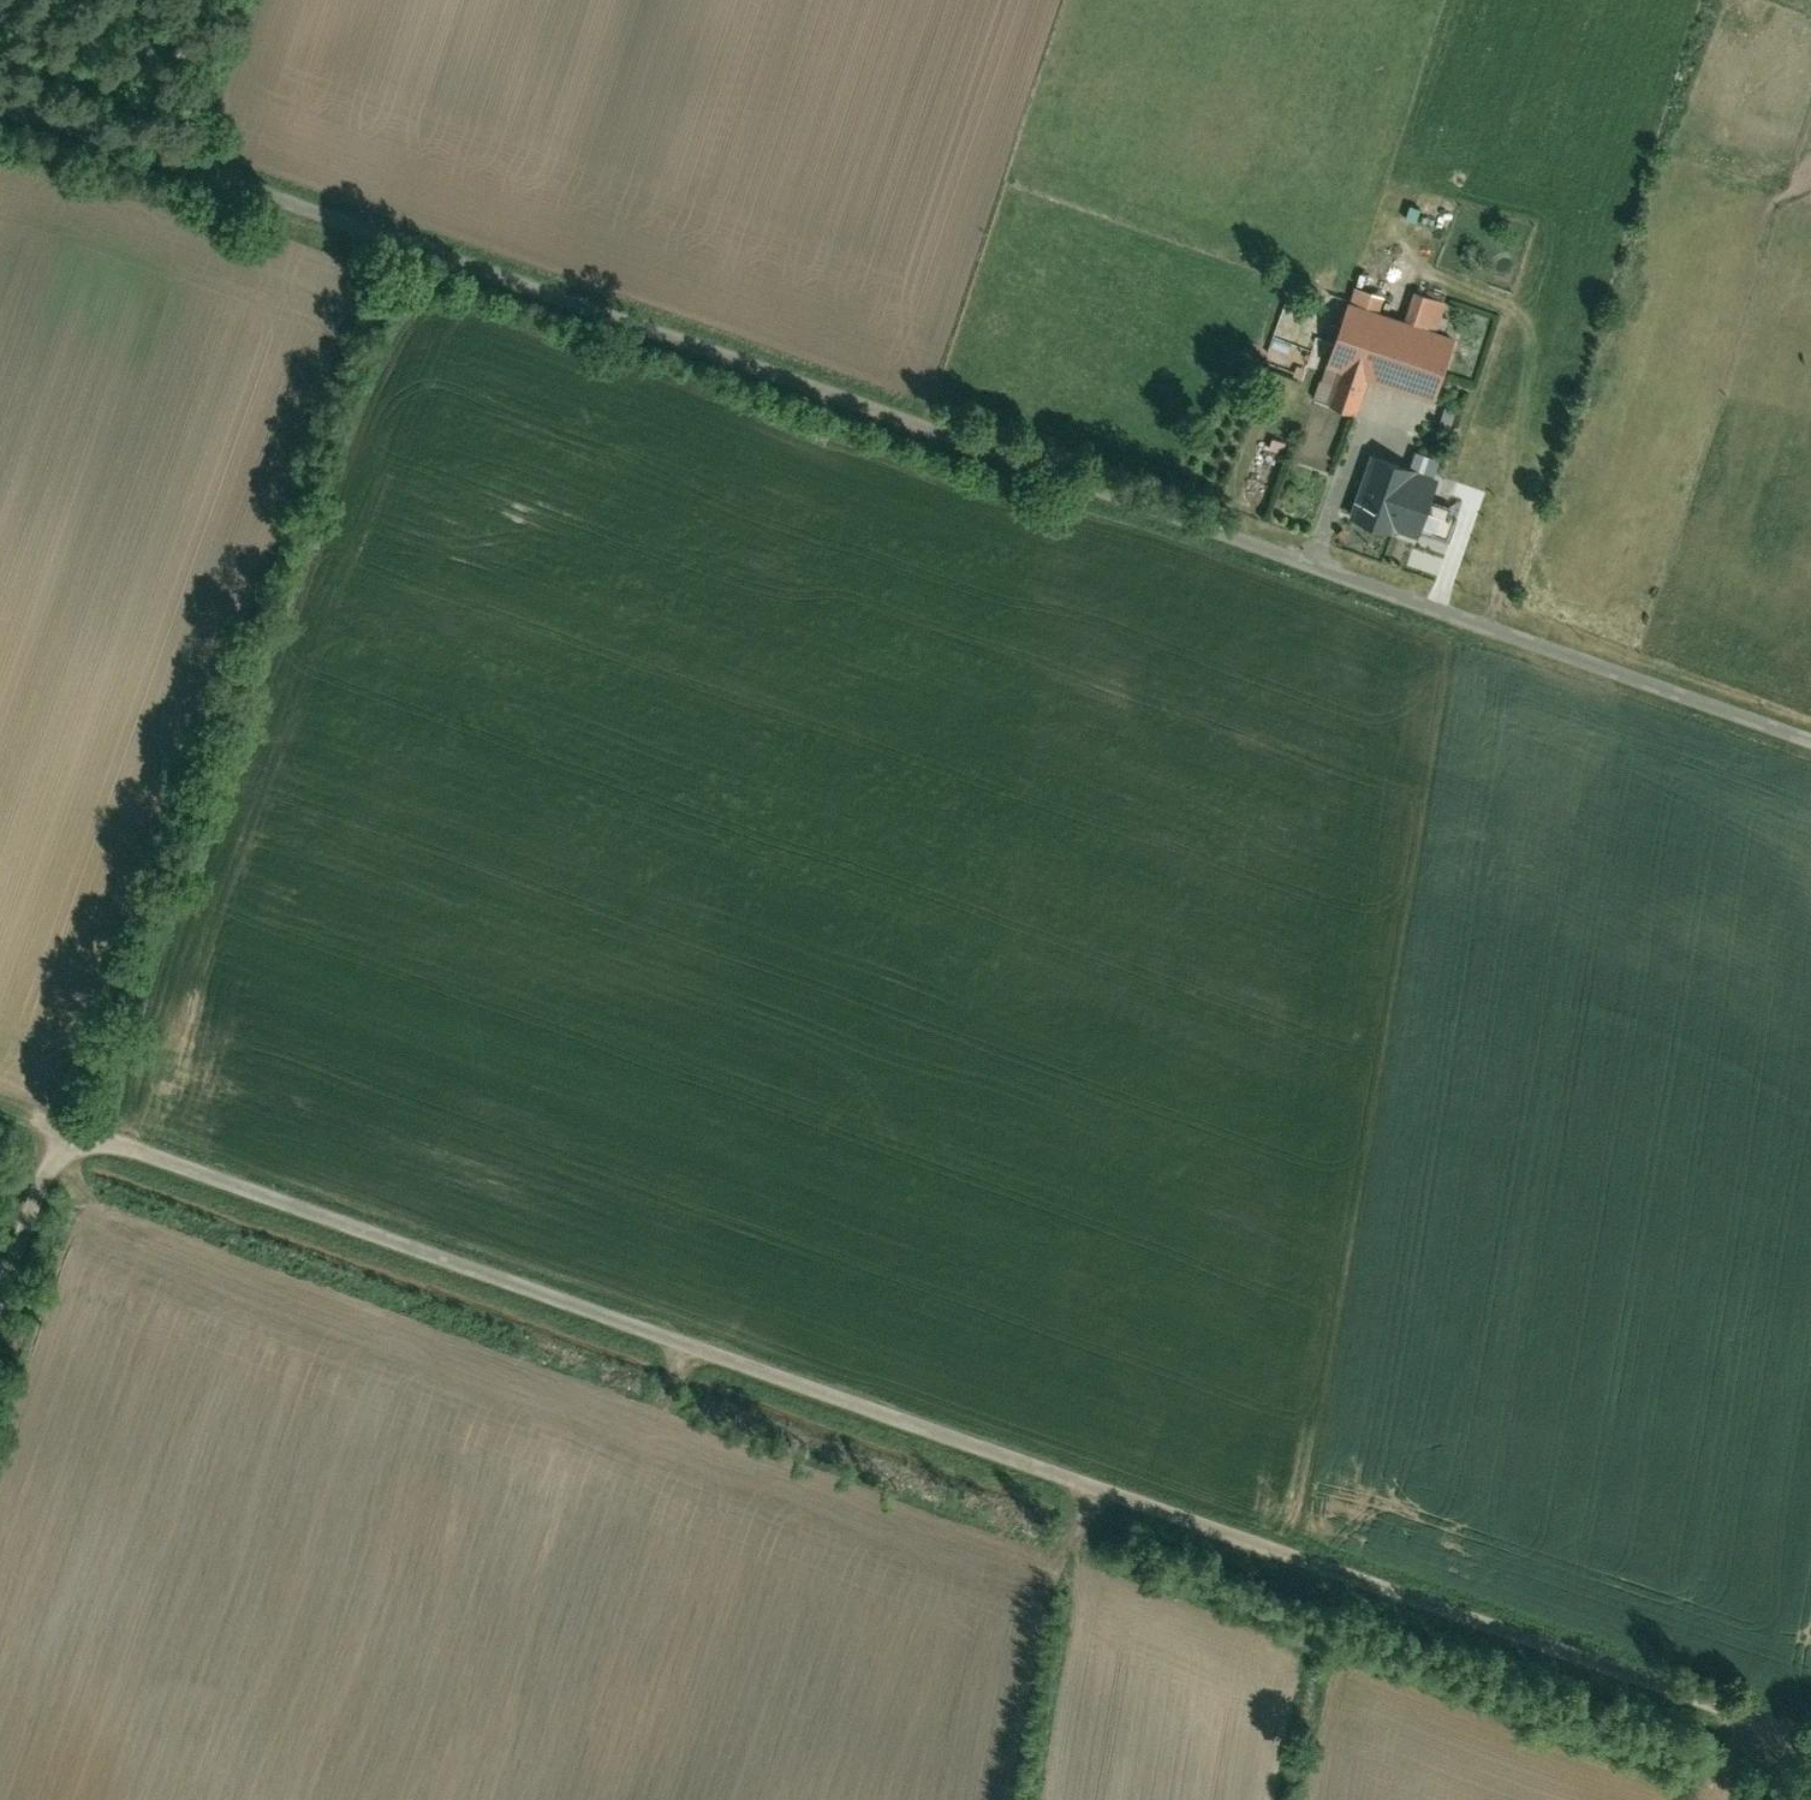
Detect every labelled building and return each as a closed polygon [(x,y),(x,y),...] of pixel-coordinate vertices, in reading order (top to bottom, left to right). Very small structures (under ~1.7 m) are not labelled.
[(1339,398),(1358,405),(1370,372),(1440,396),(1462,335),(1356,298),(1333,363),(1350,369),(1339,398)] [(1377,451),(1356,512),(1400,528),(1402,523),(1422,530),(1441,477),(1419,469),(1420,466),(1377,451)]
